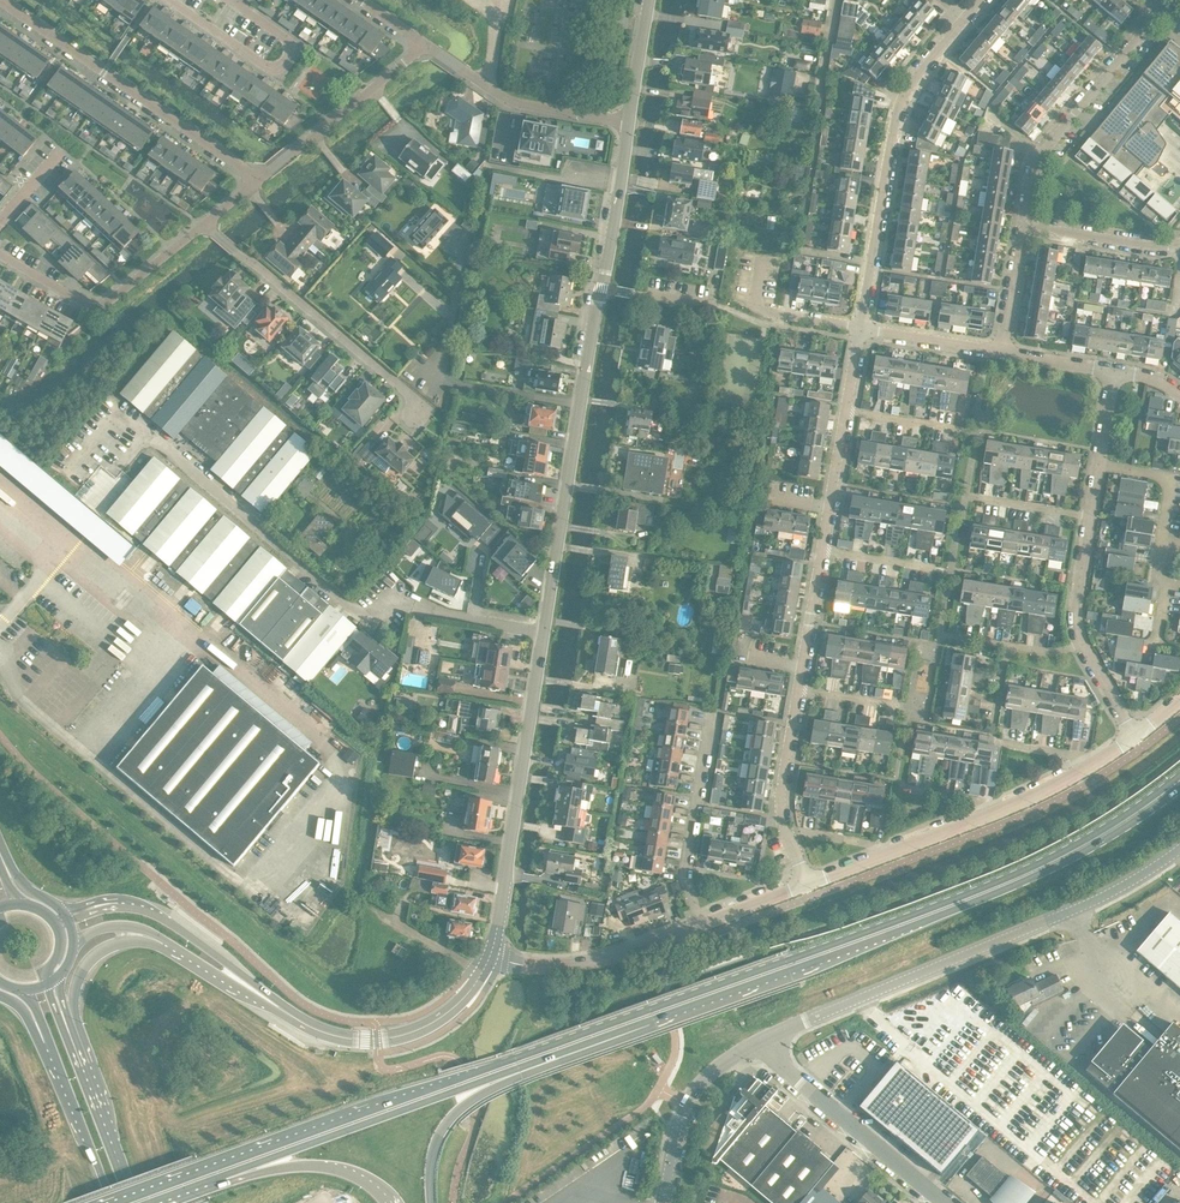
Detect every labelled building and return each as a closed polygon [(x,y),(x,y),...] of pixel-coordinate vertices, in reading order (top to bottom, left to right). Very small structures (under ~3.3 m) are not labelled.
[(116,0),(102,0),(99,4),(109,11),(116,0)] [(131,0),(116,0),(109,11),(110,11),(112,8),(122,14),(131,0)] [(122,14),(119,18),(129,25),(132,21),(132,22),(145,3),(141,0),(131,0),(122,14)] [(300,5),(297,9),(298,10),(304,0),(292,0),(300,5)] [(298,10),(308,16),(319,0),(304,0),(298,10)] [(308,16),(318,24),(333,2),(331,0),(319,0),(308,16)] [(723,4),(700,0),(697,16),(720,20),(723,4)] [(809,8),(824,11),(826,0),(811,0),(809,8)] [(842,8),(858,11),(859,3),(843,0),(842,8)] [(925,22),(935,11),(929,6),(934,0),(918,0),(910,10),(925,22)] [(1019,16),(1028,5),(1022,0),(1010,0),(1006,5),(1019,16)] [(1122,1),(1120,0),(1104,0),(1099,6),(1110,15),(1108,18),(1122,1)] [(1122,1),(1108,18),(1113,22),(1115,19),(1122,25),(1133,11),(1122,1)] [(333,2),(318,24),(328,31),(343,8),(333,2)] [(265,13),(268,8),(262,4),(259,8),(265,13)] [(996,16),(1009,27),(1019,16),(1006,5),(996,16)] [(1072,16),(1077,10),(1071,5),(1066,11),(1072,16)] [(857,19),(856,24),(860,27),(870,15),(859,6),(858,11),(857,19)] [(152,35),(169,11),(164,7),(159,13),(154,9),(141,28),(152,35)] [(602,36),(607,9),(596,7),(591,34),(602,36)] [(268,8),(265,13),(272,18),(275,13),(268,8)] [(343,8),(328,31),(338,38),(353,15),(343,8)] [(841,16),(857,19),(858,11),(842,8),(841,16)] [(1052,15),(1057,19),(1061,13),(1056,9),(1052,15)] [(925,22),(910,10),(900,21),(916,34),(925,22)] [(1077,10),(1072,16),(1077,20),(1082,15),(1077,10)] [(169,11),(152,35),(161,42),(159,45),(159,46),(175,24),(170,20),(174,14),(169,11)] [(353,15),(338,38),(339,38),(341,34),(350,40),(348,44),(348,45),(363,22),(353,15)] [(1057,19),(1052,15),(1047,20),(1052,24),(1057,19)] [(839,23),(856,26),(857,19),(841,16),(839,23)] [(987,27),(1000,38),(1009,27),(996,16),(987,27)] [(885,28),(890,33),(906,46),(916,34),(900,21),(895,17),(885,28)] [(285,27),(289,22),(282,18),(279,22),(285,27)] [(801,33),(820,36),(822,22),(803,19),(801,33)] [(175,24),(159,46),(170,52),(189,24),(184,21),(180,27),(175,24)] [(289,22),(285,27),(292,31),(295,27),(289,22)] [(358,51),(374,29),(363,22),(348,45),(358,51)] [(729,30),(746,33),(748,25),(730,22),(729,30)] [(838,30),(854,33),(856,26),(839,23),(838,30)] [(1056,28),(1061,33),(1066,27),(1060,23),(1056,28)] [(189,24),(170,52),(180,59),(195,37),(190,34),(194,28),(189,24)] [(1094,34),(1099,28),(1094,24),(1089,30),(1094,34)] [(9,32),(0,26),(0,45),(9,32)] [(1037,31),(1042,36),(1047,30),(1041,26),(1037,31)] [(978,38),(991,49),(1000,38),(987,27),(978,38)] [(1061,33),(1056,28),(1051,33),(1057,38),(1061,33)] [(1099,28),(1094,34),(1105,43),(1110,37),(1099,28)] [(374,29),(358,51),(359,52),(361,48),(371,55),(377,60),(389,50),(389,49),(380,43),(384,37),(374,29)] [(716,49),(725,50),(727,36),(718,34),(697,30),(695,46),(716,49)] [(746,33),(729,30),(728,38),(745,41),(746,33)] [(837,37),(853,40),(854,33),(838,30),(837,37)] [(1042,36),(1037,31),(1032,37),(1037,42),(1042,36)] [(0,45),(0,54),(6,58),(19,39),(9,32),(0,45)] [(306,41),(309,36),(302,32),(299,36),(306,41)] [(906,46),(890,33),(881,44),(896,57),(906,46)] [(190,66),(209,38),(204,35),(200,41),(195,37),(180,59),(190,66)] [(309,36),(306,41),(313,46),(316,41),(309,36)] [(853,40),(837,37),(836,45),(835,52),(842,53),(842,47),(852,48),(853,40)] [(1079,48),(1092,59),(1102,48),(1089,37),(1079,48)] [(209,38),(190,66),(200,73),(215,51),(210,48),(214,42),(209,38)] [(969,49),(982,60),(991,49),(978,38),(969,49)] [(19,39),(6,58),(16,65),(29,46),(19,39)] [(1018,53),(1024,58),(1033,47),(1029,43),(1024,49),(1023,48),(1018,53)] [(896,57),(881,44),(871,55),(886,68),(896,57)] [(1036,50),(1042,54),(1047,49),(1041,44),(1036,50)] [(1156,165),(1157,164),(1158,162),(1166,147),(1166,146),(1166,145),(1166,144),(1165,143),(1157,131),(1169,116),(1160,108),(1179,83),(1179,51),(1179,50),(1177,49),(1173,46),(1169,44),(1167,47),(1166,46),(1148,69),(1147,68),(1126,96),(1125,95),(1103,123),(1100,127),(1087,140),(1089,140),(1111,159),(1134,177),(1144,165),(1148,168),(1149,169),(1150,169),(1151,169),(1156,165)] [(29,46),(16,65),(26,72),(39,53),(29,46)] [(326,55),(329,50),(322,46),(319,50),(326,55)] [(1092,59),(1079,48),(1070,59),(1083,70),(1092,59)] [(212,77),(229,52),(225,49),(220,55),(215,51),(200,73),(200,74),(203,70),(212,77)] [(982,60),(969,49),(959,60),(972,71),(982,60)] [(329,50),(326,55),(333,59),(336,55),(329,50)] [(1042,54),(1036,50),(1032,55),(1038,60),(1042,54)] [(229,52),(212,77),(223,84),(236,65),(231,62),(234,56),(229,52)] [(993,64),(999,58),(993,52),(987,58),(993,64)] [(39,53),(26,72),(37,79),(50,60),(39,53)] [(1024,58),(1018,53),(1013,59),(1019,64),(1024,58)] [(723,67),(725,59),(699,55),(698,63),(687,61),(686,64),(683,66),(681,75),(684,78),(684,81),(707,85),(711,65),(723,67)] [(886,68),(871,55),(861,67),(877,80),(886,68)] [(1083,70),(1070,59),(1061,70),(1074,81),(1083,70)] [(346,69),(349,64),(343,60),(339,64),(346,69)] [(233,91),(250,66),(245,63),(240,69),(236,65),(223,84),(233,91)] [(349,64),(346,69),(355,75),(358,70),(349,64)] [(250,66),(233,91),(243,98),(256,79),(251,76),(254,70),(250,66)] [(1018,72),(1024,76),(1028,71),(1023,66),(1018,72)] [(60,95),(73,76),(62,69),(49,87),(60,95)] [(773,98),(787,101),(793,73),(778,70),(773,98)] [(943,84),(961,93),(968,79),(950,70),(943,84)] [(1000,75),(1006,80),(1010,74),(1005,70),(1000,75)] [(1074,81),(1061,70),(1052,81),(1065,92),(1074,81)] [(1024,76),(1018,72),(1014,77),(1019,82),(1024,76)] [(1006,80),(1000,75),(995,81),(1001,86),(1006,80)] [(73,76),(60,95),(70,102),(83,83),(73,76)] [(253,105),(270,80),(265,77),(260,83),(256,79),(243,98),(253,105)] [(6,79),(3,84),(10,89),(13,84),(6,79)] [(270,80),(253,105),(262,111),(260,115),(276,93),(271,90),(274,83),(270,80)] [(1065,92),(1052,81),(1042,92),(1056,103),(1065,92)] [(850,112),(871,115),(873,101),(874,93),(864,89),(865,86),(852,82),(848,93),(853,95),(852,98),(850,112)] [(83,83),(70,102),(80,109),(93,90),(83,83)] [(943,84),(937,97),(955,106),(960,108),(966,95),(961,93),(943,84)] [(1169,116),(1172,113),(1179,120),(1179,84),(1160,108),(1169,116)] [(1000,94),(1006,99),(1011,93),(1005,88),(1000,94)] [(980,102),(987,105),(989,101),(994,95),(987,89),(982,98),(980,102)] [(93,90),(80,109),(90,116),(103,97),(93,90)] [(20,96),(27,100),(30,96),(23,91),(20,96)] [(270,122),(290,94),(285,91),(281,97),(276,93),(260,115),(270,122)] [(1056,103),(1042,92),(1033,103),(1046,114),(1056,103)] [(290,94),(270,122),(271,123),(273,119),(290,130),(302,121),(301,120),(292,114),(296,107),(291,104),(295,97),(290,94)] [(1006,99),(1000,94),(990,106),(996,111),(1006,99)] [(103,97),(90,116),(100,123),(113,104),(103,97)] [(477,148),(477,147),(484,149),(487,132),(480,131),(483,114),(458,97),(457,100),(455,99),(450,103),(448,110),(449,111),(448,113),(462,123),(458,144),(477,148)] [(794,98),(792,107),(808,110),(809,101),(805,100),(805,98),(798,97),(798,99),(794,98)] [(955,106),(937,97),(930,110),(948,119),(953,121),(960,108),(955,106)] [(676,115),(681,116),(707,120),(710,101),(693,98),(692,104),(678,102),(676,115)] [(33,104),(40,109),(43,105),(36,100),(33,104)] [(1046,114),(1033,103),(1024,114),(1037,125),(1046,114)] [(113,104),(100,123),(110,129),(123,111),(113,104)] [(791,121),(807,124),(809,110),(793,108),(791,121)] [(47,114),(54,119),(57,114),(50,109),(47,114)] [(948,119),(930,110),(924,123),(942,132),(948,119)] [(120,136),(133,118),(123,111),(110,129),(120,136)] [(847,126),(868,130),(871,115),(850,112),(847,126)] [(1037,125),(1024,114),(1014,125),(1028,136),(1037,125)] [(0,126),(0,139),(3,142),(17,124),(8,116),(0,126)] [(130,143),(143,125),(133,118),(120,136),(130,143)] [(67,128),(70,123),(63,119),(60,123),(67,128)] [(680,134),(703,138),(704,138),(704,142),(703,144),(704,144),(703,148),(711,149),(712,143),(717,143),(718,135),(705,133),(705,134),(704,133),(704,132),(701,132),(702,124),(682,120),(681,122),(680,123),(680,126),(681,128),(680,134)] [(70,123),(67,128),(73,132),(76,128),(70,123)] [(796,123),(794,138),(804,140),(807,125),(796,123)] [(942,132),(924,123),(917,137),(915,148),(938,152),(939,147),(935,145),(942,132)] [(17,124),(3,142),(13,149),(27,131),(17,124)] [(143,125),(130,143),(141,151),(154,132),(143,125)] [(520,153),(552,159),(553,149),(556,150),(558,138),(555,138),(557,130),(525,125),(520,153)] [(845,140),(866,144),(868,130),(847,126),(845,140)] [(27,131),(13,149),(23,157),(37,139),(27,131)] [(87,142),(90,137),(83,133),(80,137),(87,142)] [(983,146),(985,134),(979,133),(977,145),(983,146)] [(742,134),(739,143),(746,146),(750,136),(742,134)] [(983,146),(990,147),(992,135),(985,134),(983,146)] [(990,147),(996,149),(997,142),(998,136),(992,135),(990,147)] [(998,136),(997,142),(1010,144),(1011,138),(998,136)] [(90,137),(87,142),(93,146),(97,142),(90,137)] [(161,164),(174,146),(163,138),(147,161),(158,168),(161,164)] [(704,144),(703,144),(677,139),(674,158),(701,163),(703,148),(704,144)] [(438,159),(413,140),(399,158),(424,177),(438,159)] [(842,155),(863,158),(866,144),(845,140),(843,154),(842,155)] [(1089,140),(1088,141),(1075,157),(1085,166),(1092,159),(1103,168),(1111,159),(1089,140)] [(1010,144),(997,142),(996,149),(1009,151),(1010,144)] [(981,146),(977,146),(974,145),(973,153),(980,154),(981,146)] [(107,155),(110,151),(103,146),(100,151),(107,155)] [(174,146),(161,164),(170,171),(183,153),(174,146)] [(993,148),(991,164),(1011,167),(1013,152),(993,148)] [(110,151),(107,155),(114,160),(117,156),(110,151)] [(909,167),(928,170),(930,155),(911,152),(909,167)] [(183,153),(170,171),(180,178),(193,159),(183,153)] [(863,158),(842,155),(843,154),(837,153),(834,173),(839,174),(839,173),(851,175),(852,171),(861,173),(863,158)] [(366,190),(382,203),(387,197),(382,194),(395,179),(387,172),(390,169),(375,156),(370,161),(368,159),(361,168),(363,170),(359,175),(371,185),(366,190)] [(191,186),(204,167),(193,159),(180,178),(177,181),(188,189),(191,186)] [(473,159),(466,167),(472,172),(479,164),(473,159)] [(1103,168),(1097,176),(1108,185),(1114,177),(1125,186),(1125,187),(1134,177),(1111,159),(1103,168)] [(124,167),(131,172),(134,167),(127,163),(124,167)] [(804,183),(806,165),(793,163),(791,181),(804,183)] [(452,171),(465,182),(471,175),(458,164),(452,171)] [(709,164),(708,171),(720,173),(722,166),(709,164)] [(1011,167),(991,164),(988,178),(1008,182),(1011,167)] [(691,185),(692,179),(695,180),(712,183),(713,173),(673,166),(670,181),(691,185)] [(204,167),(191,186),(207,197),(219,187),(210,180),(214,174),(204,167)] [(907,182),(925,185),(928,170),(909,167),(907,182)] [(962,174),(969,175),(970,168),(963,167),(962,174)] [(816,170),(816,171),(814,179),(822,180),(823,172),(821,172),(821,171),(816,170)] [(137,176),(144,181),(147,176),(140,171),(137,176)] [(66,200),(85,181),(76,172),(60,189),(58,192),(66,200)] [(836,194),(857,197),(859,182),(850,181),(851,175),(839,173),(839,174),(839,178),(834,177),(833,184),(830,184),(829,191),(836,192),(836,194)] [(969,175),(962,174),(961,181),(968,182),(969,175)] [(5,197),(14,187),(0,176),(0,193),(5,197)] [(1137,196),(1147,205),(1155,195),(1134,177),(1125,187),(1125,186),(1119,194),(1131,204),(1137,196)] [(1008,182),(988,178),(986,193),(1006,197),(1008,182)] [(698,199),(712,201),(712,200),(714,200),(717,184),(712,183),(695,180),(692,197),(699,198),(698,199)] [(85,181),(66,200),(76,209),(94,190),(85,181)] [(157,190),(161,186),(154,181),(151,186),(157,190)] [(380,202),(382,203),(366,190),(365,189),(360,195),(344,182),(338,189),(336,187),(329,195),(331,197),(331,198),(340,205),(338,207),(345,214),(347,212),(353,217),(366,201),(375,208),(380,202)] [(904,196),(923,199),(925,185),(907,182),(904,196)] [(491,184),(489,195),(497,197),(499,185),(491,184)] [(589,192),(557,187),(547,185),(542,213),(584,221),(589,192)] [(161,186),(157,190),(164,195),(167,190),(161,186)] [(94,190),(76,209),(85,218),(104,198),(94,190)] [(1006,197),(986,193),(983,208),(1003,211),(1006,197)] [(834,208),(855,211),(857,197),(836,194),(834,208)] [(178,204),(181,200),(174,195),(171,200),(178,204)] [(1147,205),(1141,212),(1153,222),(1159,215),(1169,223),(1168,225),(1169,225),(1178,214),(1155,195),(1147,205)] [(902,211),(920,214),(923,199),(904,196),(902,211)] [(957,203),(964,205),(965,198),(958,196),(957,203)] [(85,218),(94,226),(97,223),(112,206),(104,198),(85,218)] [(667,213),(688,217),(690,202),(669,199),(668,204),(666,206),(665,209),(667,212),(667,213)] [(712,201),(698,199),(697,207),(711,210),(712,201)] [(181,200),(178,204),(186,210),(189,206),(181,200)] [(34,238),(51,220),(33,203),(24,212),(33,220),(24,230),(34,238)] [(47,210),(53,216),(56,212),(50,206),(47,210)] [(94,226),(102,234),(121,214),(112,206),(97,223),(94,226)] [(296,238),(308,248),(317,238),(321,241),(334,226),(312,208),(299,223),(305,228),(296,238)] [(831,222),(852,225),(855,211),(834,208),(831,222)] [(1003,211),(983,208),(981,223),(1001,226),(1003,211)] [(421,250),(447,222),(435,211),(410,239),(421,250)] [(899,226),(918,229),(920,214),(902,211),(899,226)] [(688,217),(667,213),(667,214),(664,215),(663,220),(665,222),(664,227),(685,231),(688,217)] [(112,243),(130,223),(121,214),(102,234),(112,243)] [(62,224),(65,220),(59,215),(56,219),(62,224)] [(942,232),(947,233),(949,224),(950,218),(942,217),(941,223),(943,223),(942,232)] [(976,222),(954,219),(954,224),(975,228),(976,222)] [(51,220),(34,238),(43,247),(52,238),(60,246),(69,236),(51,220)] [(65,220),(62,224),(68,230),(71,226),(65,220)] [(829,236),(850,240),(852,225),(831,222),(829,236)] [(130,223),(112,243),(121,251),(124,248),(133,257),(145,248),(144,247),(134,237),(139,232),(130,223)] [(1001,226),(981,223),(978,238),(998,241),(1001,226)] [(897,240),(916,243),(918,229),(899,226),(897,240)] [(952,233),(959,234),(969,236),(970,232),(960,231),(960,227),(953,226),(952,233)] [(541,230),(536,259),(550,261),(550,260),(569,263),(570,253),(578,254),(581,236),(560,233),(554,232),(541,230)] [(80,241),(83,237),(77,231),(74,235),(80,241)] [(367,243),(383,258),(393,248),(376,233),(367,243)] [(959,234),(952,233),(951,240),(958,241),(959,234)] [(69,236),(60,246),(68,254),(60,263),(69,272),(87,253),(69,236)] [(850,240),(829,236),(826,251),(847,254),(850,240)] [(83,237),(80,241),(86,247),(89,243),(83,237)] [(308,248),(296,238),(287,249),(280,243),(267,258),(290,277),(303,262),(299,259),(308,248)] [(998,241),(978,238),(976,252),(995,256),(998,241)] [(662,240),(659,257),(675,260),(675,262),(700,267),(704,248),(700,247),(662,240)] [(895,255),(913,258),(916,243),(897,240),(895,255)] [(717,252),(714,270),(723,271),(723,272),(723,271),(727,254),(728,245),(727,245),(719,243),(717,252)] [(98,258),(101,254),(95,248),(92,252),(98,258)] [(1036,264),(1056,268),(1058,253),(1039,249),(1036,264)] [(995,256),(976,252),(973,267),(993,270),(995,256)] [(87,253),(69,272),(79,280),(87,272),(100,284),(110,275),(110,274),(110,275),(87,253)] [(101,254),(98,258),(106,265),(110,261),(101,254)] [(1071,270),(1078,271),(1081,256),(1073,254),(1071,270)] [(913,258),(895,255),(892,270),(911,273),(913,258)] [(947,263),(954,264),(955,257),(948,256),(947,263)] [(1098,278),(1100,260),(1086,258),(1083,275),(1098,278)] [(396,275),(401,269),(391,259),(384,265),(386,267),(366,289),(379,302),(400,279),(396,275)] [(830,268),(831,261),(822,260),(821,266),(830,268)] [(1112,280),(1115,262),(1100,260),(1098,278),(1112,280)] [(831,261),(830,268),(830,269),(845,271),(846,264),(831,261)] [(1126,282),(1129,264),(1115,262),(1112,280),(1126,282)] [(954,264),(947,263),(946,270),(953,271),(954,264)] [(1056,268),(1036,264),(1034,279),(1053,282),(1056,268)] [(1140,284),(1143,267),(1129,264),(1126,282),(1140,284)] [(993,270),(973,267),(971,282),(990,286),(993,270)] [(1143,267),(1140,284),(1155,287),(1157,269),(1143,267)] [(1157,269),(1155,287),(1169,289),(1172,271),(1157,269)] [(1078,271),(1071,270),(1070,277),(1077,278),(1078,271)] [(217,290),(210,298),(219,306),(214,312),(235,330),(256,306),(247,298),(236,311),(232,308),(248,289),(239,282),(241,280),(233,273),(231,275),(230,274),(223,282),(221,280),(214,288),(217,290)] [(905,284),(906,278),(892,276),(890,284),(905,286),(905,285),(905,284)] [(537,310),(554,312),(555,304),(568,306),(570,297),(569,297),(571,281),(552,277),(549,296),(540,295),(537,310)] [(810,301),(814,280),(800,278),(796,299),(810,301)] [(1053,282),(1034,279),(1032,294),(1051,297),(1053,282)] [(814,280),(810,301),(824,304),(828,282),(814,280)] [(8,286),(0,281),(0,300),(8,286)] [(828,282),(824,304),(839,306),(843,285),(828,282)] [(938,298),(941,284),(932,282),(930,297),(938,298)] [(941,284),(938,298),(946,299),(948,285),(941,284)] [(0,300),(0,314),(5,317),(19,292),(8,286),(0,300)] [(975,289),(974,295),(974,297),(989,299),(990,291),(975,289)] [(19,292),(5,317),(15,323),(18,319),(29,299),(19,292)] [(1067,300),(1074,301),(1075,294),(1068,292),(1067,300)] [(1051,297),(1032,294),(1029,308),(1048,312),(1051,297)] [(900,319),(903,300),(888,298),(885,317),(900,319)] [(29,299),(18,319),(28,325),(40,305),(29,299)] [(915,322),(918,303),(903,300),(900,319),(915,322)] [(1074,301),(1067,300),(1065,307),(1073,308),(1074,301)] [(1167,303),(1152,300),(1151,310),(1166,312),(1167,303)] [(918,303),(915,322),(930,324),(933,305),(918,303)] [(40,305),(28,325),(39,331),(51,311),(40,305)] [(954,327),(957,309),(942,306),(939,325),(954,327)] [(284,313),(281,314),(274,308),(271,312),(267,308),(254,323),(259,326),(256,330),(269,342),(272,338),(278,343),(289,330),(283,325),(288,320),(287,319),(288,316),(284,313)] [(1048,312),(1029,308),(1027,323),(1046,326),(1048,312)] [(957,309),(954,327),(968,330),(972,311),(957,309)] [(554,312),(537,310),(535,325),(543,326),(540,344),(560,348),(563,332),(564,332),(565,323),(552,321),(554,312)] [(51,311),(39,331),(37,335),(48,341),(61,317),(51,311)] [(972,311),(968,330),(984,332),(987,314),(972,311)] [(61,317),(48,341),(59,347),(61,343),(62,343),(66,335),(69,337),(81,327),(80,327),(61,317)] [(84,318),(81,323),(91,328),(94,324),(84,318)] [(1150,340),(1147,359),(1162,361),(1164,347),(1172,349),(1177,320),(1168,319),(1165,342),(1150,340)] [(1062,329),(1069,330),(1070,323),(1063,322),(1062,329)] [(1046,326),(1027,323),(1024,338),(1043,341),(1046,326)] [(669,373),(676,332),(655,329),(655,327),(652,327),(652,328),(645,327),(639,367),(644,368),(644,370),(648,370),(648,369),(669,373)] [(1088,349),(1091,330),(1076,328),(1073,347),(1088,349)] [(320,347),(319,346),(300,330),(299,329),(298,330),(299,330),(283,348),(282,349),(283,349),(302,366),(303,366),(304,366),(303,365),(304,365),(309,370),(321,356),(315,352),(319,347),(319,348),(320,347)] [(1069,330),(1062,329),(1061,336),(1068,337),(1069,330)] [(1091,330),(1088,349),(1103,351),(1106,333),(1091,330)] [(1106,333),(1103,351),(1117,354),(1120,335),(1106,333)] [(173,442),(180,433),(226,378),(204,360),(195,353),(195,352),(173,334),(120,397),(123,399),(139,413),(142,415),(151,423),(154,425),(170,439),(173,441),(173,442)] [(1120,335),(1117,354),(1132,356),(1135,337),(1120,335)] [(1135,337),(1132,356),(1147,359),(1150,340),(1135,337)] [(1179,370),(1179,342),(1177,340),(1173,344),(1171,359),(1174,362),(1172,364),(1179,370)] [(791,373),(795,352),(781,350),(777,371),(791,373)] [(806,376),(809,354),(795,352),(791,373),(806,376)] [(809,354),(806,376),(819,378),(823,357),(809,354)] [(335,394),(346,381),(345,380),(345,381),(339,376),(344,370),(336,363),(339,361),(332,355),(311,380),(313,382),(307,390),(319,400),(329,388),(335,393),(334,393),(335,394)] [(29,378),(29,379),(31,380),(32,380),(32,381),(33,381),(34,381),(35,379),(36,378),(36,377),(37,376),(37,375),(38,375),(38,374),(38,373),(39,373),(39,372),(40,371),(41,370),(41,369),(42,369),(44,369),(44,368),(45,368),(45,367),(46,367),(46,365),(48,362),(48,361),(48,360),(45,359),(45,358),(44,358),(42,356),(41,357),(40,357),(40,358),(39,358),(39,359),(38,361),(38,362),(37,362),(36,364),(36,365),(35,367),(33,369),(33,371),(32,371),(32,372),(32,373),(31,373),(31,374),(30,375),(29,377),(29,378)] [(823,357),(819,378),(834,380),(838,359),(823,357)] [(885,401),(892,360),(876,357),(872,379),(879,380),(877,399),(885,401)] [(12,379),(20,363),(12,359),(4,375),(12,379)] [(515,366),(515,367),(515,369),(515,370),(518,370),(520,370),(521,370),(522,369),(523,368),(524,368),(526,369),(528,369),(528,368),(529,368),(529,367),(529,362),(529,361),(528,360),(525,359),(523,359),(522,359),(518,359),(517,359),(516,359),(516,360),(516,361),(516,362),(515,365),(515,366)] [(904,385),(907,362),(892,360),(885,401),(891,402),(896,383),(904,385)] [(916,406),(923,365),(907,362),(904,385),(910,386),(908,405),(916,406)] [(703,386),(707,366),(694,364),(692,378),(700,380),(699,386),(703,386)] [(934,390),(938,368),(923,365),(916,406),(922,407),(927,389),(934,390)] [(946,411),(953,370),(938,368),(934,390),(941,391),(940,410),(946,411)] [(557,393),(560,375),(530,370),(529,379),(538,380),(536,389),(557,393)] [(953,370),(946,411),(953,413),(958,394),(965,395),(969,373),(953,370)] [(15,375),(11,382),(18,385),(22,379),(15,375)] [(226,378),(180,433),(217,464),(210,472),(263,517),(316,454),(226,378)] [(286,383),(275,396),(281,401),(293,388),(286,383)] [(375,395),(365,386),(358,394),(356,393),(350,400),(351,402),(350,403),(342,397),(329,412),(337,419),(344,412),(361,427),(363,425),(365,427),(370,421),(368,419),(383,402),(382,400),(384,398),(377,393),(375,395)] [(817,393),(816,399),(831,401),(832,393),(817,391),(817,393)] [(1171,428),(1174,415),(1162,413),(1164,400),(1150,398),(1146,424),(1159,426),(1157,439),(1159,426),(1171,428)] [(807,419),(826,423),(829,408),(809,404),(807,419)] [(553,431),(556,411),(528,407),(527,417),(530,418),(528,428),(553,431)] [(637,437),(641,411),(630,409),(628,428),(629,435),(637,437)] [(641,411),(637,437),(645,438),(647,431),(648,431),(651,412),(641,411)] [(1157,439),(1170,441),(1168,453),(1179,455),(1179,429),(1172,428),(1174,415),(1171,428),(1159,426),(1157,439)] [(804,434),(824,437),(826,423),(807,419),(804,434)] [(874,468),(880,433),(872,432),(870,444),(862,443),(858,465),(874,468)] [(880,433),(874,468),(890,470),(893,448),(884,447),(887,434),(880,433)] [(0,434),(0,462),(123,563),(136,548),(12,445),(13,444),(0,434)] [(802,448),(821,452),(824,437),(804,434),(802,448)] [(893,448),(890,470),(904,473),(910,438),(904,437),(901,450),(893,448)] [(910,438),(904,473),(920,476),(924,454),(915,452),(917,439),(910,438)] [(371,441),(359,455),(369,464),(376,454),(401,475),(400,475),(401,475),(402,475),(413,462),(413,461),(413,460),(405,454),(407,451),(398,445),(397,447),(389,440),(388,439),(387,440),(380,448),(371,441)] [(520,442),(517,457),(527,459),(548,462),(550,454),(548,453),(549,447),(529,443),(520,442)] [(652,442),(651,450),(665,451),(666,444),(652,442)] [(924,454),(920,476),(935,478),(941,443),(934,442),(931,455),(924,454)] [(941,443),(935,478),(950,481),(954,459),(946,458),(948,444),(941,443)] [(996,486),(1003,445),(987,443),(984,465),(991,466),(989,485),(996,486)] [(1014,470),(1018,447),(1003,445),(996,486),(1003,487),(1008,469),(1014,470)] [(1027,490),(1033,450),(1018,447),(1014,470),(1022,471),(1019,489),(1027,490)] [(799,463),(819,466),(821,452),(802,448),(799,463)] [(1045,475),(1049,452),(1033,450),(1027,490),(1033,491),(1038,474),(1045,475)] [(1057,496),(1064,455),(1049,452),(1045,475),(1052,476),(1051,495),(1057,496)] [(629,454),(623,489),(645,493),(662,496),(668,460),(651,457),(629,454)] [(1064,455),(1057,496),(1064,497),(1069,479),(1076,480),(1080,457),(1064,455)] [(517,457),(514,472),(524,474),(544,477),(545,471),(547,472),(548,462),(527,459),(517,457)] [(176,572),(220,519),(214,514),(216,512),(153,459),(106,516),(168,568),(170,567),(176,572)] [(819,466),(799,463),(797,478),(816,481),(819,466)] [(487,476),(506,479),(507,471),(489,468),(487,476)] [(304,499),(315,486),(305,478),(294,491),(304,499)] [(1117,504),(1143,509),(1147,483),(1121,478),(1117,504)] [(501,481),(499,492),(502,498),(541,504),(543,487),(501,481)] [(475,507),(458,493),(452,499),(447,495),(443,516),(449,521),(451,519),(477,541),(479,539),(487,546),(501,530),(492,522),(491,523),(474,509),(475,507)] [(862,541),(869,500),(854,497),(850,519),(856,520),(856,540),(862,541)] [(542,531),(545,513),(520,508),(521,502),(503,499),(502,506),(510,507),(510,511),(512,511),(510,520),(521,527),(542,531)] [(881,524),(884,502),(869,500),(862,541),(869,542),(874,523),(881,524)] [(893,546),(900,505),(884,502),(881,524),(887,525),(886,545),(893,546)] [(620,511),(617,530),(633,532),(635,524),(645,526),(646,516),(653,517),(655,507),(628,503),(626,512),(620,511)] [(1143,509),(1117,504),(1115,517),(1128,519),(1141,521),(1143,509)] [(911,530),(915,507),(900,505),(893,546),(900,547),(905,528),(911,530)] [(923,551),(930,510),(915,507),(911,530),(917,531),(917,550),(923,551)] [(930,510),(923,551),(930,552),(935,533),(942,535),(946,512),(930,510)] [(777,533),(781,514),(765,512),(762,531),(756,530),(756,535),(765,536),(766,531),(777,533)] [(781,514),(777,533),(792,536),(795,517),(781,514)] [(985,550),(991,516),(984,515),(982,528),(973,526),(970,548),(985,550)] [(319,558),(326,550),(321,545),(322,544),(320,543),(333,527),(320,516),(299,540),(319,558)] [(991,516),(985,550),(1001,553),(1004,531),(996,530),(998,517),(991,516)] [(795,517),(792,536),(807,538),(810,519),(795,517)] [(220,519),(176,572),(178,573),(176,575),(238,627),(286,571),(223,518),(222,520),(220,519)] [(429,519),(416,536),(426,543),(438,526),(429,519)] [(1125,532),(1152,536),(1154,523),(1141,521),(1128,519),(1125,532)] [(1004,531),(1001,553),(1016,555),(1021,521),(1015,520),(1013,533),(1004,531)] [(1021,521),(1016,555),(1031,558),(1035,536),(1027,535),(1029,522),(1021,521)] [(728,532),(727,543),(737,544),(739,533),(740,523),(730,522),(728,532)] [(1035,536),(1031,558),(1046,560),(1052,526),(1045,525),(1043,537),(1035,536)] [(1052,526),(1046,560),(1062,563),(1066,541),(1057,539),(1059,527),(1052,526)] [(1152,536),(1125,532),(1122,551),(1136,553),(1137,547),(1150,549),(1152,536)] [(536,561),(511,539),(513,537),(511,535),(491,559),(493,560),(497,555),(522,577),(536,561)] [(412,539),(403,550),(411,558),(421,546),(412,539)] [(636,551),(648,552),(650,542),(637,541),(636,551)] [(789,553),(788,558),(804,560),(805,551),(791,548),(790,553),(789,553)] [(1136,553),(1122,551),(1105,548),(1104,554),(1108,555),(1106,568),(1132,573),(1136,553)] [(612,558),(611,566),(607,590),(620,592),(625,560),(612,558)] [(780,577),(799,581),(802,566),(783,562),(780,577)] [(502,580),(509,571),(500,564),(493,573),(502,580)] [(427,584),(455,598),(463,582),(435,568),(427,584)] [(261,646),(306,593),(294,583),(297,580),(286,571),(238,627),(261,646)] [(851,606),(857,573),(849,572),(847,584),(839,582),(836,604),(851,606)] [(857,573),(851,606),(866,609),(870,588),(861,586),(863,574),(857,573)] [(778,592),(797,595),(799,581),(780,577),(778,592)] [(870,588),(866,609),(882,612),(888,578),(880,577),(878,589),(870,588)] [(715,593),(729,595),(731,580),(717,578),(715,593)] [(888,578),(882,612),(897,614),(900,593),(893,591),(895,579),(888,578)] [(972,625),(979,583),(964,581),(960,603),(967,604),(966,624),(972,625)] [(900,593),(897,614),(912,617),(918,583),(911,582),(908,594),(900,593)] [(918,583),(912,617),(927,619),(931,598),(923,596),(925,584),(918,583)] [(991,608),(995,586),(979,583),(972,625),(980,626),(985,607),(991,608)] [(1125,598),(1151,602),(1153,589),(1127,585),(1125,598)] [(1003,630),(1010,588),(995,586),(991,608),(998,609),(996,628),(1003,630)] [(1022,613),(1026,591),(1010,588),(1003,630),(1010,631),(1015,612),(1022,613)] [(1033,634),(1040,593),(1026,591),(1022,613),(1029,614),(1027,633),(1033,634)] [(775,607),(794,610),(797,595),(778,592),(775,607)] [(306,593),(261,646),(284,665),(331,609),(318,599),(316,601),(306,593)] [(1040,593),(1033,634),(1041,635),(1046,617),(1053,618),(1057,596),(1040,593)] [(527,595),(517,607),(524,613),(534,600),(527,595)] [(1151,602),(1125,598),(1122,617),(1135,619),(1136,613),(1149,615),(1151,602)] [(742,616),(753,618),(753,617),(748,616),(749,611),(748,611),(749,602),(745,602),(742,616)] [(765,620),(792,625),(794,610),(775,607),(773,621),(765,620)] [(331,609),(284,665),(308,685),(325,665),(331,670),(341,657),(335,652),(355,629),(331,609)] [(1089,612),(1088,619),(1095,620),(1096,613),(1089,612)] [(1135,619),(1122,617),(1103,614),(1102,623),(1108,624),(1106,635),(1119,637),(1119,636),(1132,638),(1135,619)] [(753,618),(742,616),(740,630),(751,632),(753,618)] [(792,625),(765,620),(764,628),(760,627),(759,634),(763,635),(789,639),(792,625)] [(953,625),(951,633),(961,634),(962,627),(953,625)] [(381,678),(396,660),(386,651),(385,653),(362,633),(344,654),(366,674),(371,669),(381,678)] [(840,680),(847,639),(830,636),(826,658),(834,660),(833,679),(840,680)] [(1140,666),(1144,640),(1132,638),(1119,636),(1119,637),(1115,663),(1124,664),(1127,665),(1127,664),(1140,666)] [(598,653),(619,656),(621,641),(600,637),(598,653)] [(858,664),(862,641),(847,639),(840,680),(846,681),(851,662),(858,664)] [(870,685),(877,644),(862,641),(858,664),(864,665),(863,684),(870,685)] [(477,664),(507,670),(511,649),(480,644),(477,664)] [(888,669),(892,647),(877,644),(870,685),(877,686),(882,668),(888,669)] [(892,647),(888,669),(893,670),(892,689),(901,691),(908,649),(892,647)] [(427,667),(430,651),(405,648),(403,664),(427,667)] [(619,656),(598,653),(595,674),(615,677),(619,656)] [(952,671),(985,676),(986,669),(975,667),(976,658),(954,655),(952,671)] [(1151,681),(1164,683),(1166,671),(1178,673),(1179,663),(1179,659),(1154,655),(1152,668),(1153,668),(1151,681)] [(670,663),(670,671),(685,671),(685,664),(670,663)] [(1113,663),(1112,671),(1123,673),(1124,664),(1115,663),(1113,663)] [(507,670),(477,664),(473,687),(504,692),(507,670)] [(1127,664),(1127,665),(1125,678),(1137,680),(1135,692),(1143,693),(1149,694),(1151,681),(1153,668),(1152,668),(1140,666),(1127,664)] [(234,865),(320,763),(203,665),(117,767),(234,865)] [(751,692),(754,672),(739,670),(729,668),(727,681),(730,681),(728,691),(736,692),(737,690),(751,692)] [(985,676),(952,671),(949,686),(971,690),(972,681),(984,683),(985,676)] [(765,694),(769,675),(754,672),(751,692),(765,694)] [(769,675),(765,694),(780,697),(784,677),(769,675)] [(454,696),(456,680),(439,678),(437,694),(454,696)] [(971,690),(949,686),(947,702),(980,707),(981,701),(969,699),(971,690)] [(1018,730),(1025,689),(1009,687),(1006,708),(1013,709),(1011,729),(1018,730)] [(1036,713),(1040,692),(1025,689),(1018,730),(1024,731),(1030,712),(1036,713)] [(1048,735),(1055,694),(1040,692),(1036,713),(1043,714),(1041,734),(1048,735)] [(1067,719),(1071,697),(1055,694),(1048,735),(1055,736),(1060,718),(1067,719)] [(610,720),(613,705),(614,699),(600,697),(600,698),(600,699),(596,699),(597,697),(583,695),(580,710),(597,713),(595,725),(611,727),(611,731),(622,733),(624,722),(610,720)] [(1071,697),(1067,719),(1073,720),(1072,739),(1080,740),(1086,699),(1071,697)] [(395,698),(394,706),(398,707),(412,709),(414,701),(395,698)] [(463,718),(499,723),(500,712),(479,710),(479,711),(470,710),(471,703),(447,700),(445,715),(450,716),(463,718)] [(980,707),(947,702),(944,717),(966,721),(967,713),(979,715),(980,707)] [(673,709),(687,712),(688,705),(674,703),(673,709)] [(410,726),(412,709),(398,707),(395,724),(405,725),(410,726)] [(365,708),(356,719),(370,729),(379,717),(365,708)] [(687,712),(673,709),(669,709),(667,722),(686,726),(689,712),(687,712)] [(812,743),(828,745),(834,711),(827,710),(825,719),(823,718),(821,720),(821,722),(816,721),(812,743)] [(834,711),(828,745),(842,748),(841,753),(842,753),(847,726),(839,725),(841,712),(834,711)] [(499,723),(463,718),(450,716),(447,732),(464,735),(464,728),(470,728),(470,726),(476,727),(476,731),(497,734),(499,723)] [(847,726),(842,753),(857,755),(857,750),(858,750),(864,717),(857,716),(855,728),(847,726)] [(864,717),(858,750),(873,753),(877,732),(870,730),(872,718),(864,717)] [(877,732),(873,753),(890,756),(895,722),(887,721),(885,733),(877,732)] [(686,726),(667,722),(665,735),(684,738),(686,726)] [(753,736),(773,740),(775,725),(756,722),(753,736)] [(393,723),(392,731),(404,732),(405,725),(395,724),(393,723)] [(606,744),(608,730),(595,727),(594,732),(577,729),(574,744),(588,746),(589,741),(606,744)] [(453,734),(439,732),(437,742),(452,744),(453,734)] [(926,775),(933,735),(917,732),(914,753),(921,755),(919,774),(926,775)] [(684,738),(665,735),(663,748),(682,751),(684,738)] [(944,759),(948,737),(933,735),(926,775),(933,776),(938,758),(944,759)] [(980,735),(979,742),(994,745),(995,737),(980,735)] [(751,751),(770,754),(773,740),(753,736),(751,751)] [(957,780),(964,740),(948,737),(944,759),(952,760),(950,779),(957,780)] [(975,764),(979,742),(964,740),(957,780),(963,781),(969,763),(975,764)] [(979,742),(975,764),(982,765),(980,785),(988,786),(995,745),(979,742)] [(342,757),(352,766),(359,757),(349,748),(342,757)] [(477,765),(498,768),(501,752),(480,748),(477,765)] [(575,748),(574,749),(573,756),(567,755),(564,774),(593,779),(596,760),(593,760),(594,752),(575,748)] [(663,748),(660,761),(680,764),(682,751),(663,748)] [(389,775),(413,778),(417,755),(393,751),(389,775)] [(748,766),(768,769),(770,754),(751,751),(748,766)] [(660,761),(653,760),(651,772),(677,777),(680,764),(660,761)] [(498,768),(477,765),(474,782),(495,786),(498,768)] [(746,781),(765,784),(768,769),(748,766),(746,781)] [(677,777),(651,772),(649,785),(656,786),(656,787),(675,790),(677,777)] [(816,819),(824,777),(808,774),(804,796),(811,797),(809,818),(816,819)] [(835,801),(839,780),(824,777),(816,819),(823,820),(828,800),(835,801)] [(847,824),(854,783),(839,780),(835,801),(842,803),(841,823),(847,824)] [(743,795),(763,798),(765,784),(746,781),(743,795)] [(424,783),(423,792),(435,794),(437,785),(424,783)] [(557,807),(582,811),(585,794),(591,795),(593,786),(577,783),(576,790),(560,787),(557,807)] [(865,807),(869,785),(854,783),(847,824),(854,825),(859,806),(865,807)] [(869,785),(865,807),(872,808),(871,828),(878,829),(885,788),(869,785)] [(988,792),(988,794),(989,795),(992,796),(992,795),(993,795),(993,794),(993,793),(994,792),(994,791),(995,791),(996,791),(996,790),(997,790),(997,789),(996,787),(995,786),(994,786),(994,785),(993,785),(992,785),(991,785),(990,785),(989,786),(989,787),(989,789),(988,792)] [(970,787),(969,795),(979,797),(980,788),(970,787)] [(652,807),(672,810),(674,797),(655,794),(652,807)] [(763,798),(743,795),(741,810),(760,813),(763,798)] [(467,816),(491,820),(493,804),(470,800),(467,816)] [(582,811),(557,807),(553,826),(569,828),(567,842),(583,845),(586,829),(579,828),(582,811)] [(650,819),(670,823),(672,810),(652,807),(650,819)] [(745,815),(744,819),(745,819),(744,823),(760,826),(760,825),(765,826),(767,819),(745,815)] [(491,820),(467,816),(465,832),(488,835),(491,820)] [(670,823),(650,819),(648,832),(668,836),(670,823)] [(646,845),(665,848),(668,836),(648,832),(646,845)] [(381,848),(397,849),(397,835),(382,834),(381,848)] [(722,863),(725,844),(716,842),(716,838),(703,835),(700,855),(707,856),(707,860),(722,863)] [(725,844),(722,863),(736,865),(741,836),(740,839),(731,837),(730,844),(725,844)] [(748,837),(741,836),(736,865),(751,868),(754,849),(746,847),(748,837)] [(589,842),(588,850),(596,851),(597,843),(589,842)] [(665,848),(646,845),(644,858),(666,862),(666,861),(663,860),(665,848)] [(483,868),(486,851),(458,847),(456,864),(483,868)] [(579,884),(581,871),(572,869),(574,858),(550,854),(547,871),(566,875),(565,882),(579,884)] [(666,864),(672,865),(673,860),(667,859),(666,861),(666,862),(644,858),(636,856),(634,870),(661,875),(662,868),(665,868),(666,864)] [(369,860),(368,867),(375,869),(376,862),(369,860)] [(417,878),(445,883),(447,870),(420,866),(417,878)] [(615,872),(613,881),(621,882),(622,873),(615,872)] [(671,884),(671,885),(671,886),(672,889),(672,890),(673,891),(673,892),(673,893),(674,895),(675,895),(677,894),(678,893),(678,892),(679,891),(680,891),(680,889),(680,887),(679,885),(678,883),(678,882),(677,882),(676,882),(674,883),(672,884),(671,884)] [(449,886),(433,883),(431,894),(432,895),(447,897),(448,895),(449,886)] [(586,883),(585,889),(597,892),(598,887),(598,885),(586,883)] [(639,898),(648,919),(664,913),(661,904),(668,902),(662,887),(655,890),(656,891),(639,898)] [(475,900),(452,896),(448,895),(447,897),(432,895),(430,907),(445,909),(444,911),(473,916),(473,914),(476,912),(476,908),(474,906),(475,900)] [(648,919),(639,898),(623,904),(622,903),(615,905),(621,919),(628,917),(631,926),(648,919)] [(573,933),(575,920),(575,919),(582,920),(584,905),(558,901),(553,930),(573,933)] [(591,914),(604,915),(605,902),(592,902),(591,914)] [(1170,914),(1136,952),(1179,990),(1179,922),(1170,914)] [(471,925),(451,922),(442,920),(440,932),(449,934),(449,937),(469,940),(471,925)] [(293,921),(290,925),(297,931),(300,927),(293,921)] [(407,951),(397,945),(392,953),(402,959),(407,951)] [(1031,979),(1023,983),(1021,979),(1004,987),(1006,991),(1014,1009),(1038,997),(1040,1001),(1063,990),(1055,975),(1034,985),(1031,979)] [(1172,1023),(1150,1050),(1123,1027),(1086,1071),(1179,1150),(1179,1030),(1172,1023)] [(896,1063),(859,1109),(942,1177),(969,1144),(974,1147),(983,1136),(896,1063)] [(767,1109),(778,1095),(779,1094),(779,1093),(779,1092),(779,1091),(778,1091),(777,1090),(776,1090),(775,1090),(774,1090),(774,1091),(772,1093),(756,1079),(755,1079),(763,1086),(753,1098),(747,1093),(746,1093),(745,1093),(744,1093),(743,1094),(742,1095),(742,1096),(743,1097),(743,1098),(749,1103),(739,1116),(751,1126),(718,1165),(717,1166),(716,1165),(715,1165),(715,1164),(715,1163),(715,1162),(717,1159),(716,1159),(737,1099),(736,1099),(715,1159),(716,1160),(715,1161),(714,1162),(714,1163),(714,1164),(714,1165),(715,1165),(715,1166),(716,1166),(717,1166),(718,1166),(719,1166),(722,1162),(753,1188),(798,1135),(767,1109)] [(753,1188),(770,1202),(803,1202),(811,1193),(834,1166),(821,1154),(823,1152),(800,1133),(798,1135),(753,1188)] [(966,1177),(995,1201),(993,1202),(1025,1202),(1034,1192),(1013,1178),(1011,1181),(982,1157),(966,1177)] [(869,1192),(860,1202),(882,1202),(869,1192)] [(811,1193),(803,1202),(823,1202),(811,1193)]
